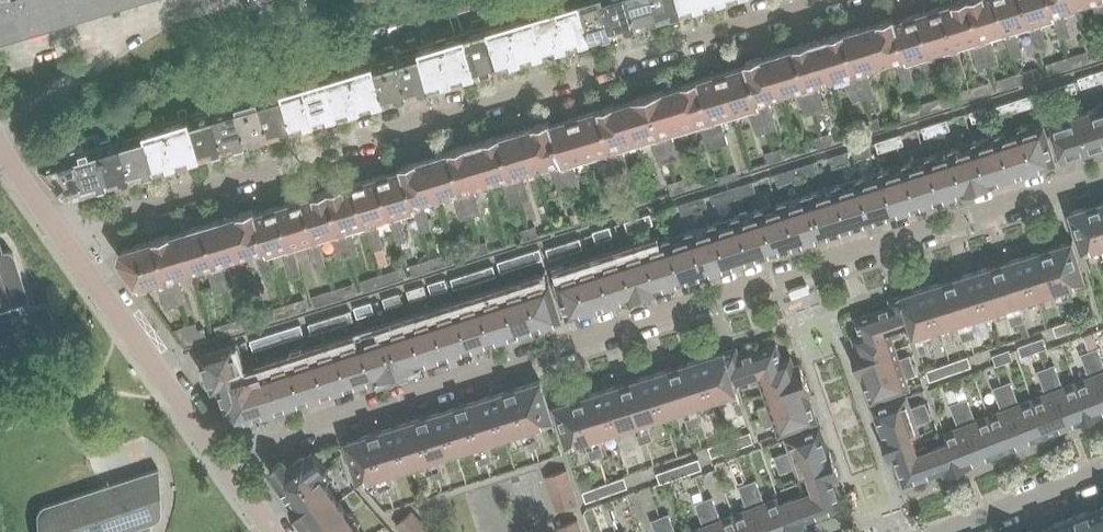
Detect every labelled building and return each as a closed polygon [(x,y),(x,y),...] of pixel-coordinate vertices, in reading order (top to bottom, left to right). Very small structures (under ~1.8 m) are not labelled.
[(62,17),(57,0),(0,0),(0,36),(62,17)] [(62,17),(119,0),(57,0),(62,17)] [(456,4),(459,14),(472,10),(469,0),(468,0),(456,4)] [(533,14),(545,52),(568,46),(555,7),(553,0),(544,0),(547,10),(533,14)] [(578,0),(555,7),(568,46),(591,38),(578,0)] [(591,38),(613,32),(604,0),(578,0),(591,38)] [(637,25),(629,0),(604,0),(613,32),(637,25)] [(637,25),(660,18),(654,0),(629,0),(637,25)] [(660,18),(682,11),(679,0),(654,0),(660,18)] [(682,11),(705,4),(704,0),(679,0),(682,11)] [(984,66),(964,0),(962,0),(939,7),(959,73),(964,71),(956,45),(970,41),(978,67),(984,66)] [(991,0),(964,0),(984,66),(998,62),(990,35),(1001,32),(991,0)] [(1026,24),(1018,0),(991,0),(1001,32),(1004,31),(1012,57),(1023,54),(1015,27),(1026,24)] [(1026,24),(1028,23),(1036,50),(1048,47),(1040,20),(1051,17),(1046,0),(1018,0),(1026,24)] [(1074,5),(1073,0),(1046,0),(1051,17),(1053,16),(1060,38),(1071,35),(1063,8),(1074,5)] [(1099,26),(1102,24),(1102,11),(1100,0),(1091,0),(1099,26)] [(525,16),(509,21),(521,59),(545,52),(533,14),(530,3),(522,5),(525,16)] [(953,75),(959,73),(939,7),(914,14),(934,81),(941,79),(933,52),(945,48),(953,75)] [(929,83),(934,81),(914,14),(894,20),(893,17),(889,18),(908,84),(912,83),(905,60),(921,55),(929,83)] [(902,86),(908,84),(889,18),(864,25),(876,65),(894,59),(902,86)] [(521,59),(509,21),(487,28),(499,66),(521,59)] [(866,68),(876,65),(864,25),(839,33),(859,99),(874,94),(866,68)] [(499,66),(487,28),(464,35),(475,73),(499,66)] [(839,33),(814,40),(826,80),(846,74),(854,100),(859,99),(839,33)] [(464,35),(419,49),(430,87),(475,73),(464,35)] [(430,87),(419,49),(415,37),(406,40),(409,51),(395,56),(407,94),(430,87)] [(818,82),(826,80),(814,40),(789,48),(809,114),(826,109),(818,82)] [(1102,46),(1094,48),(1097,58),(1102,56),(1102,50),(1102,46)] [(789,48),(764,55),(776,95),(796,89),(804,115),(809,114),(789,48)] [(361,108),(384,101),(372,63),(368,51),(360,53),(363,65),(349,69),(361,108)] [(1089,61),(1086,51),(1078,53),(1081,64),(1089,61)] [(1081,64),(1078,53),(1070,56),(1073,66),(1081,64)] [(768,97),(776,95),(764,55),(745,61),(746,65),(741,66),(761,133),(777,128),(768,97)] [(395,56),(372,63),(384,101),(407,94),(395,56)] [(1073,66),(1070,56),(1061,59),(1065,69),(1073,66)] [(1065,69),(1061,59),(1053,61),(1057,71),(1065,69)] [(1048,74),(1057,71),(1053,61),(1045,64),(1048,74)] [(741,66),(716,74),(728,114),(749,107),(757,134),(761,133),(741,66)] [(1037,66),(1029,69),(1032,78),(1040,76),(1037,66)] [(339,114),(361,108),(349,69),(327,76),(339,114)] [(1024,81),(1032,78),(1029,69),(1021,71),(1024,81)] [(1097,82),(1102,81),(1102,72),(1102,70),(1094,73),(1097,82)] [(1024,81),(1021,71),(1012,74),(1015,84),(1024,81)] [(1086,75),(1089,85),(1097,82),(1094,73),(1086,75)] [(720,116),(728,114),(716,74),(691,81),(703,121),(700,122),(707,149),(728,142),(720,116)] [(1007,86),(1015,84),(1012,74),(1004,76),(1007,86)] [(1089,85),(1086,75),(1078,78),(1081,88),(1089,85)] [(327,76),(304,83),(316,121),(339,114),(327,76)] [(1007,86),(1004,76),(996,79),(999,89),(1007,86)] [(271,92),(258,96),(270,135),(292,128),(280,89),(277,78),(268,81),(271,92)] [(691,81),(666,89),(678,129),(700,122),(703,121),(691,81)] [(1065,84),(1068,94),(1077,91),(1074,81),(1065,84)] [(988,82),(980,84),(983,95),(991,92),(988,82)] [(304,83),(280,89),(292,128),(316,121),(304,83)] [(975,97),(983,95),(980,84),(972,87),(975,97)] [(1057,87),(1060,96),(1068,94),(1065,84),(1057,87)] [(249,99),(235,103),(246,142),(270,135),(258,96),(255,85),(246,88),(249,99)] [(964,89),(967,100),(975,97),(972,87),(964,89)] [(1048,89),(1052,99),(1060,96),(1057,87),(1048,89)] [(671,131),(678,129),(666,89),(641,96),(653,136),(650,137),(658,163),(679,157),(671,131)] [(959,102),(967,100),(964,89),(956,92),(959,102)] [(1052,99),(1048,89),(1040,92),(1043,102),(1052,99)] [(956,92),(948,94),(951,105),(959,102),(956,92)] [(1037,105),(1034,94),(1025,97),(1029,107),(1037,105)] [(641,96),(616,104),(628,144),(650,137),(653,136),(641,96)] [(1017,99),(1020,110),(1029,107),(1025,97),(1017,99)] [(939,98),(931,100),(934,110),(942,108),(939,98)] [(1008,102),(1012,113),(1020,110),(1017,99),(1008,102)] [(926,113),(934,110),(931,100),(923,102),(926,113)] [(926,113),(923,102),(915,105),(918,115),(926,113)] [(1000,104),(1003,115),(1012,113),(1008,102),(1000,104)] [(246,142),(235,103),(212,110),(223,149),(246,142)] [(621,146),(628,144),(616,104),(592,111),(604,151),(601,152),(609,179),(630,173),(621,146)] [(1003,115),(1000,104),(991,107),(995,118),(1003,115)] [(910,118),(918,115),(915,105),(907,107),(910,118)] [(1091,150),(1102,146),(1102,105),(1079,113),(1091,150)] [(910,118),(907,107),(899,110),(902,120),(910,118)] [(989,117),(986,107),(978,109),(981,119),(989,117)] [(981,119),(978,109),(969,112),(972,122),(981,119)] [(212,110),(189,117),(200,156),(223,149),(212,110)] [(592,111),(567,119),(579,159),(601,152),(604,151),(592,111)] [(144,131),(155,170),(177,163),(166,124),(163,113),(155,115),(158,127),(144,131)] [(1050,123),(1061,160),(1091,150),(1079,113),(1050,123)] [(189,117),(166,124),(177,163),(200,156),(189,117)] [(875,118),(869,120),(872,130),(878,128),(875,118)] [(134,134),(121,138),(132,176),(155,170),(144,131),(140,119),(131,122),(134,134)] [(572,160),(579,159),(567,119),(550,124),(549,120),(541,122),(553,163),(551,164),(559,193),(580,187),(572,160)] [(949,130),(946,119),(939,122),(942,132),(949,130)] [(866,131),(872,130),(869,120),(863,121),(866,131)] [(541,122),(516,130),(528,170),(551,164),(553,163),(541,122)] [(930,125),(933,135),(942,132),(939,122),(930,125)] [(1018,131),(1030,169),(1055,161),(1044,122),(1018,131)] [(924,138),(933,135),(930,125),(921,127),(924,138)] [(99,145),(110,183),(132,176),(121,138),(117,127),(109,130),(112,141),(99,145)] [(522,172),(528,170),(516,130),(491,137),(503,178),(501,178),(509,204),(530,198),(522,172)] [(995,138),(1007,177),(1030,169),(1018,131),(995,138)] [(86,190),(110,183),(99,145),(95,133),(85,136),(89,148),(75,152),(86,190)] [(822,135),(825,145),(833,142),(830,133),(822,135)] [(903,145),(900,134),(892,137),(895,147),(903,145)] [(825,145),(822,135),(814,138),(817,147),(825,145)] [(491,137),(466,145),(478,185),(501,178),(503,178),(491,137)] [(895,147),(892,137),(883,139),(886,150),(895,147)] [(995,138),(972,145),(984,184),(1007,177),(995,138)] [(878,152),(886,150),(883,139),(875,142),(878,152)] [(860,147),(863,157),(872,155),(868,144),(860,147)] [(473,187),(478,185),(466,145),(442,152),(454,193),(453,193),(460,219),(481,213),(473,187)] [(984,184),(972,145),(949,153),(961,191),(984,184)] [(863,157),(860,147),(851,150),(855,160),(863,157)] [(779,148),(772,150),(775,160),(782,158),(779,148)] [(768,163),(775,160),(772,150),(765,153),(768,163)] [(72,194),(86,190),(75,152),(47,161),(39,163),(64,193),(72,195),(72,194)] [(442,152),(417,160),(429,200),(453,193),(454,193),(442,152)] [(837,154),(841,165),(849,163),(845,152),(837,154)] [(961,191),(949,153),(925,160),(938,199),(961,191)] [(841,165),(837,154),(829,157),(832,168),(841,165)] [(423,202),(429,200),(417,160),(400,165),(402,169),(393,171),(405,211),(414,208),(421,231),(431,228),(423,202)] [(938,199),(925,160),(902,167),(915,206),(938,199)] [(807,163),(810,174),(819,171),(815,161),(807,163)] [(799,166),(802,176),(810,174),(807,163),(799,166)] [(790,168),(793,179),(802,176),(799,166),(790,168)] [(915,206),(902,167),(879,175),(891,213),(915,206)] [(782,171),(785,182),(793,179),(790,168),(782,171)] [(736,170),(730,172),(732,180),(739,178),(736,170)] [(400,212),(405,211),(393,171),(368,179),(380,218),(389,216),(397,242),(408,239),(400,212)] [(776,184),(785,182),(782,171),(773,174),(776,184)] [(726,183),(732,180),(730,172),(723,174),(726,183)] [(719,185),(726,183),(723,174),(717,177),(719,185)] [(891,213),(879,175),(856,182),(868,221),(891,213)] [(368,179),(343,186),(355,226),(364,223),(372,250),(384,246),(376,219),(380,218),(368,179)] [(682,179),(675,181),(678,191),(685,190),(682,179)] [(671,193),(678,191),(675,181),(669,183),(671,193)] [(755,192),(752,181),(744,184),(747,194),(755,192)] [(856,182),(833,190),(845,228),(868,221),(856,182)] [(747,194),(744,184),(735,186),(738,197),(747,194)] [(352,227),(355,226),(343,186),(319,194),(330,233),(331,233),(339,259),(359,253),(352,227)] [(738,197),(735,186),(727,189),(730,199),(738,197)] [(730,199),(727,189),(718,192),(722,202),(730,199)] [(833,190),(810,197),(822,235),(845,228),(833,190)] [(722,202),(718,192),(710,194),(713,205),(722,202)] [(319,194),(294,201),(305,241),(307,240),(315,267),(326,263),(318,237),(330,233),(319,194)] [(634,194),(627,197),(629,206),(637,204),(634,194)] [(695,199),(698,209),(706,207),(703,196),(695,199)] [(622,209),(629,206),(627,197),(619,199),(622,209)] [(810,197),(787,204),(799,243),(822,235),(810,197)] [(686,202),(690,212),(698,209),(695,199),(686,202)] [(293,245),(305,241),(294,201),(269,208),(281,248),(282,248),(290,275),(301,272),(293,245)] [(1093,204),(1102,236),(1102,201),(1093,204)] [(690,212),(686,202),(678,204),(681,215),(690,212)] [(787,204),(763,212),(776,250),(799,243),(787,204)] [(1093,204),(1069,212),(1072,223),(1081,251),(1101,245),(1102,253),(1102,236),(1093,204)] [(267,252),(281,248),(269,208),(255,213),(254,208),(243,212),(255,252),(256,251),(264,278),(274,275),(267,252)] [(583,210),(576,212),(579,222),(586,220),(583,210)] [(230,259),(255,252),(243,212),(218,219),(230,259)] [(573,225),(579,222),(576,212),(569,215),(573,225)] [(752,257),(776,250),(763,212),(740,219),(752,257)] [(641,216),(644,227),(653,224),(649,214),(641,216)] [(632,219),(636,229),(644,227),(641,216),(632,219)] [(227,260),(230,259),(218,219),(193,227),(205,267),(207,266),(214,293),(235,286),(227,260)] [(636,229),(632,219),(624,221),(627,232),(636,229)] [(729,265),(752,257),(740,219),(717,226),(729,265)] [(534,225),(527,227),(530,238),(537,236),(534,225)] [(612,236),(609,226),(601,229),(604,239),(612,236)] [(717,226),(694,234),(706,272),(729,265),(717,226)] [(180,274),(205,267),(193,227),(168,234),(180,274)] [(523,240),(530,238),(527,227),(520,229),(523,240)] [(604,239),(601,229),(593,231),(595,241),(604,239)] [(179,275),(180,274),(168,234),(154,238),(155,239),(144,242),(155,281),(157,281),(165,308),(186,301),(179,275)] [(683,279),(706,272),(694,234),(671,241),(683,279)] [(571,240),(574,251),(583,249),(580,238),(571,240)] [(563,243),(566,254),(574,251),(571,240),(563,243)] [(475,244),(479,255),(489,252),(486,241),(475,244)] [(671,241),(648,248),(660,287),(683,279),(671,241)] [(1084,280),(1071,241),(1045,249),(1064,309),(1072,306),(1066,286),(1084,280)] [(139,286),(155,281),(144,242),(121,249),(119,257),(139,286)] [(554,246),(558,257),(566,254),(563,243),(554,246)] [(468,258),(479,255),(475,244),(465,247),(468,258)] [(54,329),(45,302),(29,307),(9,252),(9,251),(8,251),(7,250),(6,250),(5,250),(4,250),(3,250),(2,250),(1,250),(0,246),(0,347),(54,329)] [(549,259),(558,257),(554,246),(546,248),(549,259)] [(530,251),(534,262),(542,259),(539,248),(530,251)] [(648,248),(625,256),(637,294),(660,287),(648,248)] [(1045,249),(1019,257),(1032,297),(1053,290),(1059,310),(1064,309),(1045,249)] [(522,254),(526,264),(534,262),(530,251),(522,254)] [(441,255),(445,265),(453,263),(449,252),(441,255)] [(526,264),(522,254),(514,256),(517,267),(526,264)] [(445,265),(441,255),(433,257),(437,268),(445,265)] [(517,267),(514,256),(506,259),(509,269),(517,267)] [(625,256),(601,263),(614,301),(637,294),(625,256)] [(437,268),(433,257),(425,260),(429,271),(437,268)] [(1019,301),(1032,297),(1019,257),(993,265),(1006,305),(1005,305),(1011,325),(1025,320),(1019,301)] [(501,272),(509,269),(506,259),(497,262),(501,272)] [(429,271),(425,260),(417,262),(421,273),(429,271)] [(421,273),(417,262),(409,265),(413,276),(421,273)] [(590,309),(614,301),(601,263),(578,271),(590,309)] [(496,275),(493,265),(484,268),(487,278),(496,275)] [(993,265),(968,274),(980,313),(1005,305),(1006,305),(993,265)] [(401,268),(393,270),(396,280),(404,278),(401,268)] [(487,278),(484,268),(476,270),(479,280),(487,278)] [(388,283),(396,280),(393,270),(385,273),(388,283)] [(479,280),(476,270),(467,273),(471,283),(479,280)] [(567,316),(590,309),(578,271),(555,278),(567,316)] [(388,283),(385,273),(377,275),(380,285),(388,283)] [(471,283),(467,273),(459,276),(462,286),(471,283)] [(970,316),(980,313),(968,274),(942,282),(954,321),(956,320),(963,340),(976,336),(970,316)] [(371,288),(380,285),(377,275),(368,278),(371,288)] [(454,289),(462,286),(459,276),(451,279),(454,289)] [(371,288),(368,278),(360,280),(363,290),(371,288)] [(448,289),(445,278),(436,281),(439,291),(448,289)] [(549,279),(526,287),(538,326),(561,318),(549,279)] [(439,291),(436,281),(428,284),(431,294),(439,291)] [(942,282),(916,290),(928,329),(954,321),(942,282)] [(353,283),(344,286),(348,296),(356,294),(353,283)] [(427,295),(423,285),(415,288),(418,298),(427,295)] [(340,299),(348,296),(344,286),(336,288),(340,299)] [(526,287),(503,294),(515,333),(538,326),(526,287)] [(340,299),(336,288),(328,291),(331,302),(340,299)] [(418,298),(415,288),(406,291),(410,301),(418,298)] [(921,331),(928,329),(916,290),(888,299),(890,306),(882,309),(891,338),(902,335),(900,327),(909,324),(918,354),(928,351),(921,331)] [(323,304),(331,302),(328,291),(320,293),(323,304)] [(323,304),(320,293),(312,296),(315,307),(323,304)] [(402,303),(399,293),(391,296),(394,306),(402,303)] [(503,294),(480,302),(491,340),(515,333),(503,294)] [(394,306),(391,296),(382,298),(386,309),(394,306)] [(303,299),(295,301),(298,311),(306,309),(303,299)] [(290,314),(298,311),(295,301),(287,304),(290,314)] [(363,304),(366,314),(374,311),(371,302),(363,304)] [(480,302),(457,309),(468,348),(491,340),(480,302)] [(290,314),(287,304),(279,306),(282,316),(290,314)] [(366,314),(363,304),(354,307),(357,317),(366,314)] [(274,319),(282,316),(279,306),(270,309),(274,319)] [(266,321),(274,319),(270,309),(262,311),(266,321)] [(457,309),(433,316),(445,355),(468,348),(457,309)] [(898,358),(891,338),(882,309),(854,318),(858,333),(851,336),(853,346),(849,347),(859,378),(861,378),(870,402),(908,389),(904,377),(915,374),(909,355),(898,358)] [(353,322),(350,310),(341,313),(345,324),(353,322)] [(1089,324),(1097,322),(1093,311),(1085,314),(1089,324)] [(345,324),(341,313),(333,316),(336,327),(345,324)] [(254,314),(246,317),(249,327),(258,324),(254,314)] [(1080,327),(1089,324),(1085,314),(1077,317),(1080,327)] [(336,327),(333,316),(325,318),(328,329),(336,327)] [(433,316),(410,324),(422,362),(445,355),(433,316)] [(241,329),(249,327),(246,317),(238,319),(241,329)] [(1072,330),(1080,327),(1077,317),(1069,320),(1072,330)] [(328,329),(325,318),(316,321),(320,332),(328,329)] [(241,329),(238,319),(230,322),(233,332),(241,329)] [(1064,333),(1072,330),(1069,320),(1060,323),(1064,333)] [(320,332),(316,321),(308,323),(311,335),(320,332)] [(225,334),(233,332),(230,322),(222,324),(225,334)] [(195,323),(171,330),(184,347),(197,342),(206,339),(203,328),(197,330),(195,323)] [(1056,336),(1064,333),(1060,323),(1052,326),(1056,336)] [(225,334),(222,324),(214,327),(217,337),(225,334)] [(303,334),(300,324),(292,327),(295,336),(303,334)] [(410,324),(387,331),(399,370),(422,362),(410,324)] [(283,329),(286,339),(295,336),(292,327),(283,329)] [(278,342),(286,339),(283,329),(275,332),(278,342)] [(387,331),(364,339),(376,377),(399,370),(387,331)] [(278,342),(275,332),(266,334),(269,344),(278,342)] [(269,344),(266,334),(258,337),(261,347),(269,344)] [(261,347),(258,337),(249,340),(252,349),(261,347)] [(1046,348),(1043,338),(1034,340),(1038,351),(1046,348)] [(352,384),(376,377),(364,339),(341,346),(352,384)] [(1038,351),(1034,340),(1026,343),(1029,354),(1038,351)] [(209,380),(211,385),(232,379),(230,371),(239,367),(232,343),(201,354),(203,362),(201,364),(201,369),(203,376),(206,381),(209,380)] [(1029,354),(1026,343),(1017,346),(1021,356),(1029,354)] [(810,396),(799,363),(792,365),(790,356),(780,360),(775,344),(749,353),(759,383),(767,405),(757,408),(763,427),(773,423),(777,435),(817,421),(808,396),(810,396)] [(329,392),(352,384),(341,346),(318,353),(329,392)] [(735,347),(709,356),(722,395),(730,392),(740,423),(747,420),(735,382),(747,378),(749,386),(759,383),(749,353),(738,356),(735,347)] [(1097,347),(1089,350),(1102,390),(1102,362),(1097,347)] [(1000,352),(1003,362),(1011,359),(1008,349),(1000,352)] [(1073,382),(1088,420),(1102,414),(1102,390),(1089,350),(1079,354),(1088,376),(1073,382)] [(1003,362),(1000,352),(992,355),(995,365),(1003,362)] [(318,353),(294,361),(306,399),(329,392),(318,353)] [(696,403),(722,395),(709,356),(683,364),(696,403)] [(970,366),(967,356),(959,359),(962,369),(970,366)] [(962,369),(959,359),(950,362),(954,372),(962,369)] [(294,361),(271,368),(283,406),(306,399),(294,361)] [(954,372),(950,362),(942,364),(946,375),(954,372)] [(683,364),(657,372),(670,412),(682,408),(688,427),(694,426),(701,423),(702,423),(695,403),(696,403),(683,364)] [(946,375),(942,364),(934,367),(937,377),(946,375)] [(1076,425),(1088,420),(1073,382),(1062,386),(1054,364),(1041,369),(1064,427),(1075,422),(1076,425)] [(937,377),(934,367),(926,370),(929,380),(937,377)] [(246,375),(244,375),(256,414),(258,413),(259,414),(283,406),(271,368),(261,372),(246,376),(246,375)] [(1045,393),(1027,400),(1042,437),(1054,432),(1057,429),(1064,427),(1041,369),(1036,371),(1045,393)] [(647,419),(670,412),(657,372),(631,381),(650,439),(653,438),(647,419)] [(244,375),(232,379),(211,385),(212,389),(215,388),(218,397),(222,396),(226,409),(229,408),(230,411),(232,418),(236,420),(256,414),(244,375)] [(553,420),(547,404),(540,380),(516,388),(534,447),(542,445),(536,426),(553,420)] [(631,381),(605,389),(618,428),(634,423),(640,443),(647,440),(650,439),(631,381)] [(1038,438),(1042,437),(1027,400),(1019,403),(1010,381),(996,387),(1018,444),(1034,438),(1038,438)] [(962,385),(953,388),(958,401),(967,398),(962,385)] [(1001,410),(981,417),(996,454),(1010,449),(1013,446),(1018,444),(996,387),(992,388),(1001,410)] [(516,388),(491,395),(504,436),(521,430),(527,450),(534,447),(516,388)] [(605,389),(579,397),(599,460),(605,458),(598,435),(618,428),(605,389)] [(486,441),(504,436),(491,395),(467,403),(485,462),(492,460),(486,441)] [(878,432),(889,462),(895,460),(903,483),(925,475),(916,453),(911,438),(919,435),(915,424),(931,418),(925,402),(909,407),(905,395),(872,408),(880,432),(878,432)] [(599,460),(579,397),(553,405),(566,445),(584,439),(592,462),(599,460)] [(994,455),(996,454),(981,417),(975,420),(967,398),(949,405),(957,427),(959,426),(972,462),(975,461),(990,455),(994,455)] [(467,403),(442,411),(455,451),(472,445),(478,465),(485,462),(467,403)] [(442,411),(418,418),(436,478),(443,476),(437,456),(455,451),(442,411)] [(418,418),(394,426),(406,466),(424,461),(430,480),(436,478),(418,418)] [(694,426),(697,434),(703,431),(701,423),(694,426)] [(389,471),(406,466),(394,426),(369,434),(388,493),(395,491),(389,471)] [(946,442),(939,445),(951,473),(973,464),(972,462),(959,426),(957,427),(943,432),(946,442)] [(805,475),(810,491),(819,513),(840,505),(833,482),(839,480),(829,450),(827,450),(824,442),(819,427),(784,439),(788,450),(773,455),(779,473),(794,468),(797,478),(805,475)] [(753,441),(749,432),(741,435),(745,444),(753,441)] [(388,493),(369,434),(345,442),(357,481),(374,476),(380,496),(388,493)] [(745,444),(741,435),(733,438),(736,447),(745,444)] [(736,447),(733,438),(725,441),(728,450),(736,447)] [(728,450),(725,441),(717,444),(720,453),(728,450)] [(720,453),(717,444),(708,447),(712,456),(720,453)] [(945,475),(951,473),(939,445),(916,453),(925,475),(942,469),(945,475)] [(269,470),(320,475),(327,470),(313,451),(306,456),(304,454),(292,463),(290,461),(286,464),(284,460),(282,461),(275,463),(270,470),(269,470)] [(702,469),(698,458),(690,461),(693,472),(702,469)] [(693,472),(690,461),(681,464),(685,475),(693,472)] [(685,475),(681,464),(673,467),(677,477),(685,475)] [(43,505),(42,505),(41,505),(41,506),(40,506),(39,506),(39,507),(38,507),(38,508),(37,508),(37,509),(36,509),(36,510),(36,511),(35,511),(35,512),(35,513),(35,514),(34,514),(34,515),(34,516),(35,531),(124,531),(149,524),(150,524),(150,523),(151,523),(152,523),(153,523),(153,522),(154,522),(154,521),(155,521),(156,521),(156,520),(157,519),(157,518),(158,518),(158,517),(158,516),(159,516),(159,515),(159,514),(159,513),(159,512),(157,467),(43,505)] [(677,477),(673,467),(664,470),(668,480),(669,480),(677,477)] [(288,497),(320,475),(269,470),(288,497)] [(545,476),(556,511),(576,504),(565,470),(545,476)] [(668,480),(664,470),(656,473),(660,483),(668,480)] [(336,498),(320,475),(288,497),(304,521),(336,498)] [(619,490),(627,487),(623,477),(615,480),(619,490)] [(779,502),(777,496),(764,501),(756,479),(746,483),(766,531),(790,531),(779,502)] [(610,493),(619,490),(615,480),(607,483),(610,493)] [(602,496),(610,493),(607,483),(599,485),(602,496)] [(740,531),(766,531),(746,483),(737,486),(746,508),(733,513),(740,531)] [(594,499),(602,496),(599,485),(590,488),(594,499)] [(594,499),(590,488),(582,491),(586,502),(594,499)] [(810,491),(779,502),(790,531),(798,531),(806,529),(803,519),(819,513),(810,491)] [(733,513),(720,518),(711,496),(703,500),(715,531),(740,531),(733,513)] [(336,498),(304,521),(312,531),(335,531),(352,520),(336,498)] [(690,531),(715,531),(703,500),(694,503),(702,525),(689,530),(690,531)] [(1043,528),(1044,531),(1102,531),(1102,527),(1096,508),(1092,509),(1087,511),(1061,521),(1043,528)] [(412,510),(394,525),(401,531),(431,531),(412,510)] [(668,513),(659,517),(665,531),(676,531),(668,513)] [(659,517),(650,520),(655,531),(665,531),(659,517)] [(578,519),(556,528),(558,531),(583,531),(578,519)] [(352,520),(335,531),(360,531),(352,520)]
